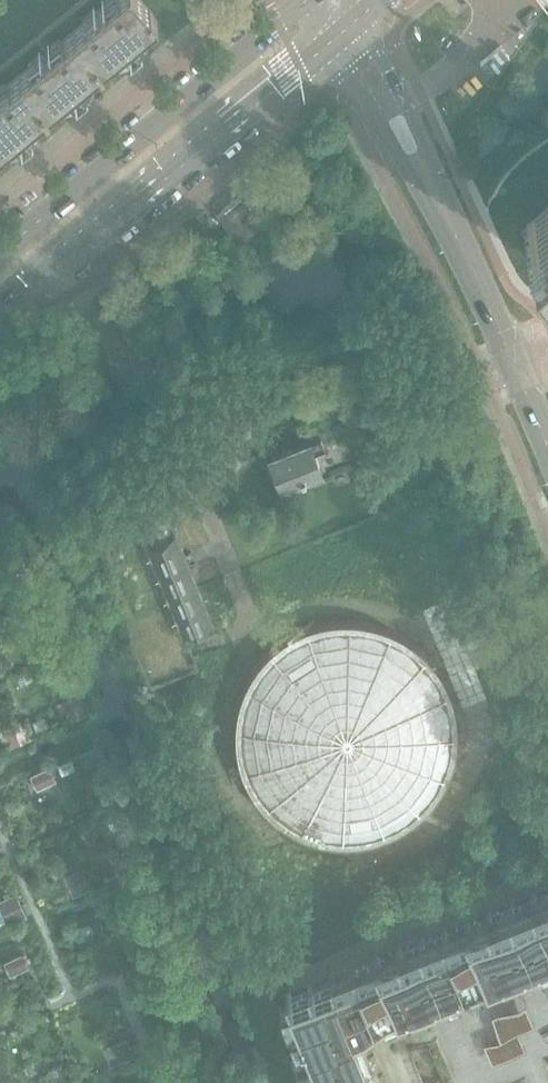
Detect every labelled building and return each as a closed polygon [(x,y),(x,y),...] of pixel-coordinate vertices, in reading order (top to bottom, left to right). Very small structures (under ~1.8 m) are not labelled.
[(149,9),(149,10),(141,0),(111,0),(73,31),(101,65),(125,46),(125,45),(132,38),(133,39),(157,19),(153,14),(149,9)] [(101,65),(73,31),(19,75),(47,109),(70,90),(70,89),(78,83),(101,65)] [(500,45),(480,62),(488,72),(509,55),(500,45)] [(19,75),(0,91),(0,148),(16,135),(15,134),(23,128),(24,128),(47,109),(19,75)] [(248,188),(217,214),(239,241),(257,226),(271,215),(261,203),(248,188)] [(526,222),(547,248),(547,204),(526,222)] [(322,471),(314,453),(325,449),(320,437),(269,457),(281,487),(322,471)] [(212,622),(188,563),(175,532),(170,534),(159,506),(140,514),(151,540),(146,542),(183,634),(212,622)] [(39,605),(23,611),(28,624),(45,618),(39,605)] [(453,732),(453,730),(453,720),(451,707),(448,695),(444,686),(438,673),(433,665),(426,656),(419,649),(410,641),(400,634),(384,626),(375,622),(364,619),(352,617),(336,617),(324,618),(315,620),(296,626),(289,629),(277,636),(267,643),(260,650),(247,665),(242,673),(236,686),(232,695),(229,707),(227,720),(227,730),(227,740),(229,754),(232,765),(236,775),(245,792),(249,798),(259,809),(266,816),(275,823),(289,831),(296,835),(305,838),(318,842),(332,843),(340,844),(348,843),(362,842),(375,838),(384,835),(402,825),(411,818),(420,810),(427,803),(434,794),(440,783),(444,775),(448,765),(451,754),(452,744),(453,732)] [(76,695),(64,700),(71,717),(84,712),(76,695)] [(18,721),(6,727),(13,743),(18,741),(26,738),(18,721)] [(49,766),(32,774),(38,787),(55,779),(49,766)] [(83,868),(67,876),(75,892),(91,885),(83,868)] [(286,994),(322,1082),(547,1082),(547,889),(286,994)] [(0,900),(0,907),(7,924),(27,915),(17,893),(0,900)] [(22,953),(6,961),(11,973),(28,966),(22,953)] [(126,1042),(115,1047),(120,1061),(132,1056),(126,1042)] [(50,1068),(57,1082),(68,1082),(73,1081),(64,1061),(50,1068)]
